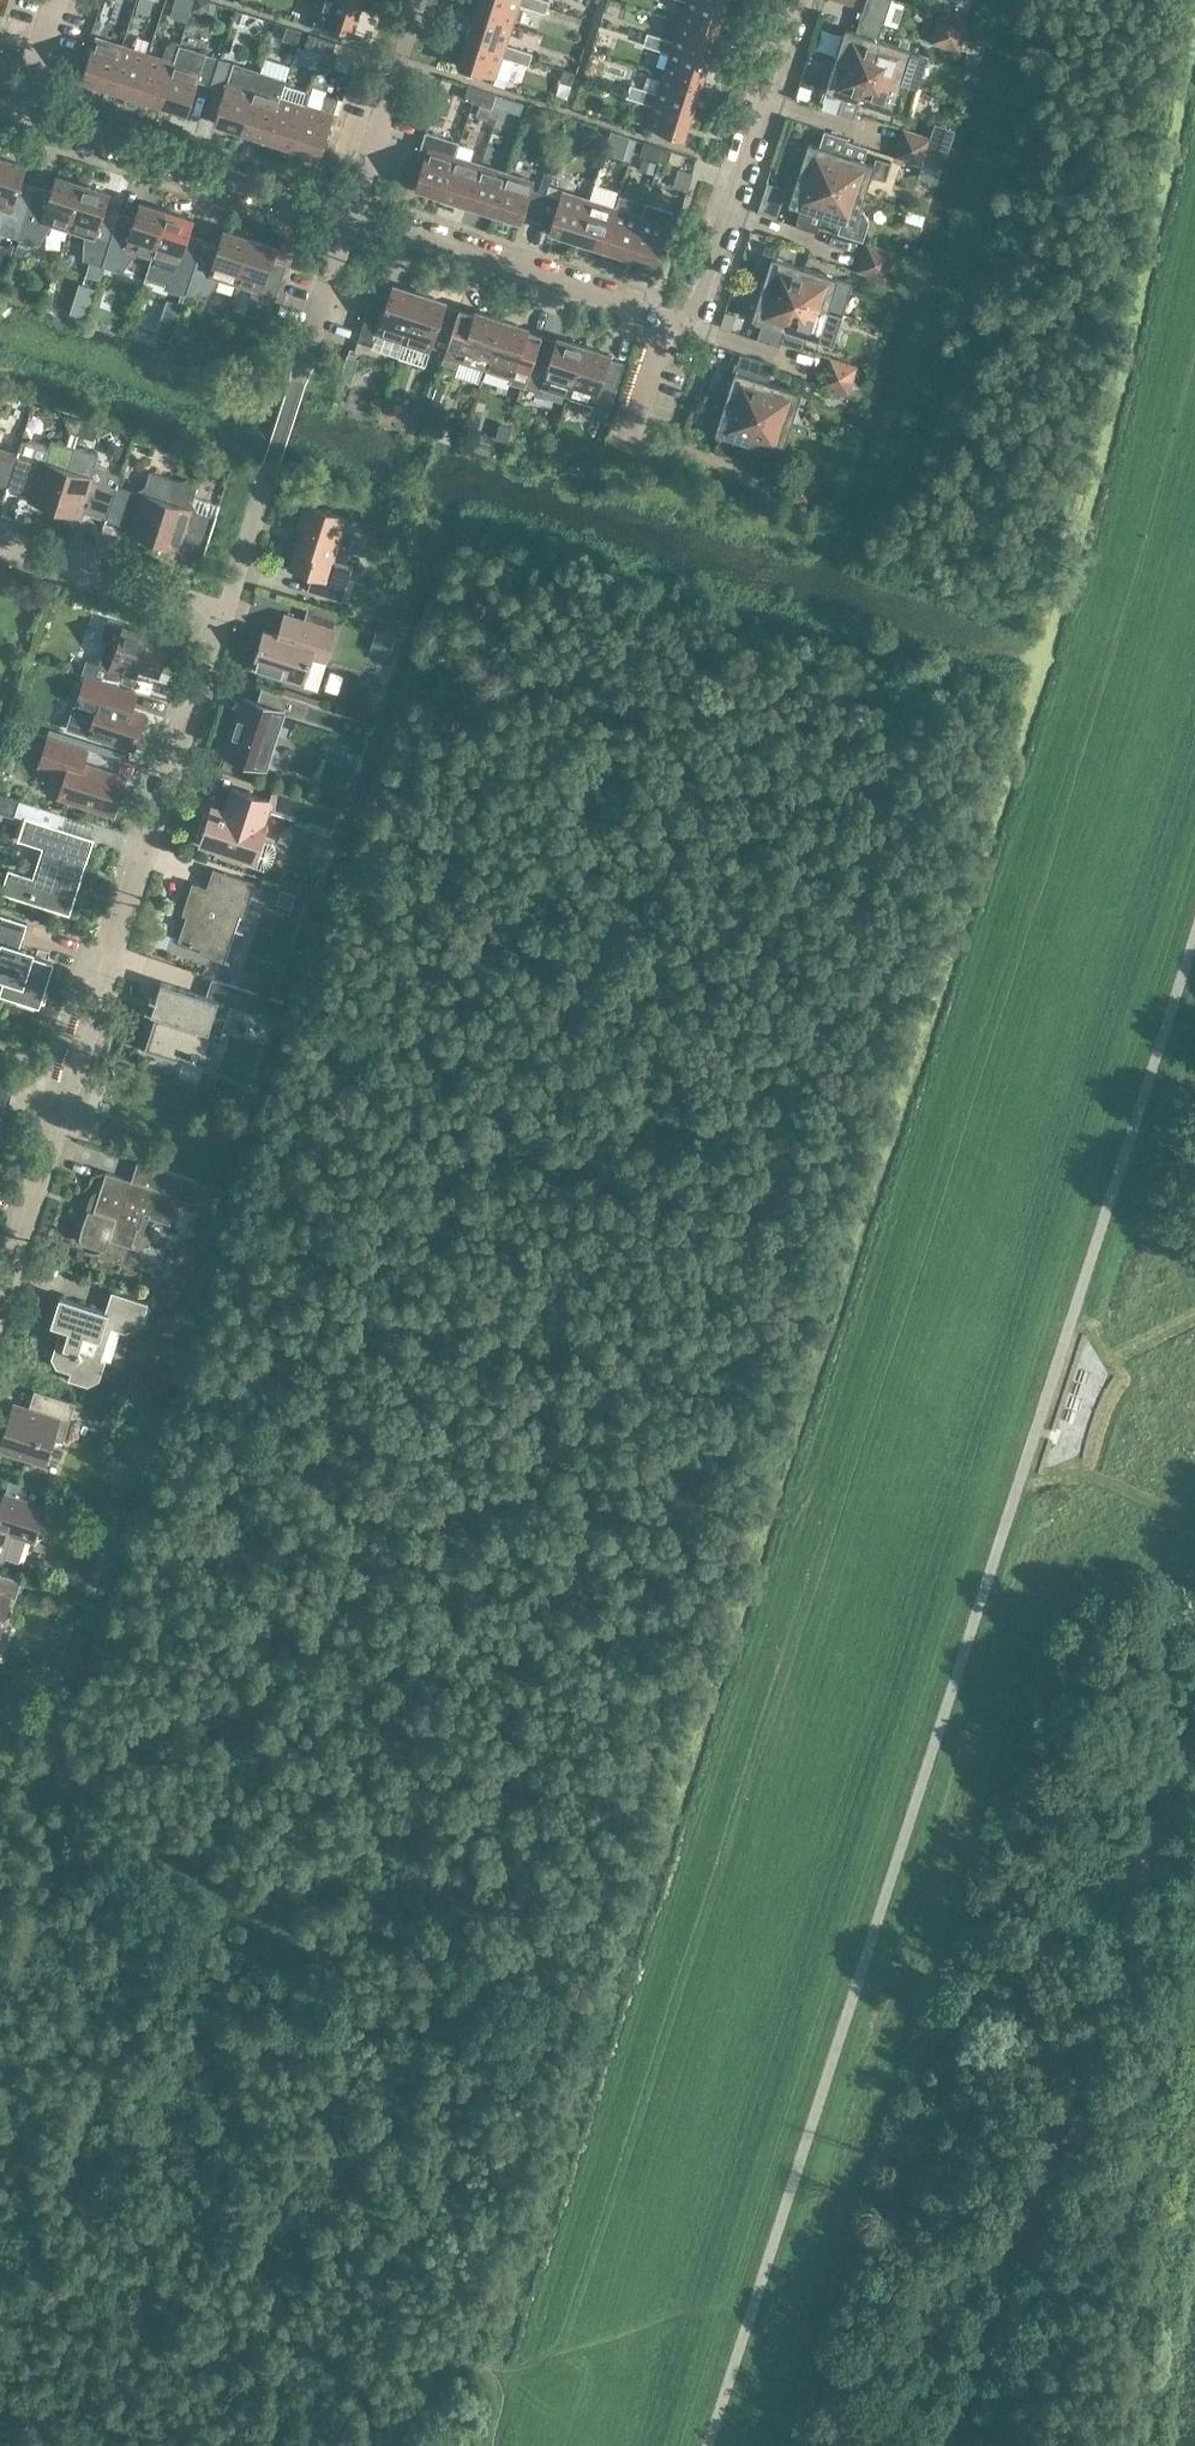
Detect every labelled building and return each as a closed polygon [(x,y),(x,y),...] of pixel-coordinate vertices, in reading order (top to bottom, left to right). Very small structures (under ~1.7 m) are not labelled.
[(133,9),(148,14),(152,0),(136,0),(133,9)] [(210,1),(205,0),(193,0),(191,9),(200,12),(208,7),(210,1)] [(361,5),(346,0),(321,0),(315,20),(352,32),(361,5)] [(520,0),(479,0),(475,13),(512,25),(520,0)] [(535,11),(539,0),(528,0),(526,8),(535,11)] [(545,0),(539,0),(535,11),(545,14),(549,1),(545,0)] [(718,34),(726,7),(703,0),(687,0),(680,21),(718,34)] [(878,39),(891,0),(866,0),(856,32),(845,29),(835,60),(868,70),(878,39)] [(246,14),(238,11),(235,21),(243,24),(246,14)] [(475,13),(466,39),(504,51),(512,25),(475,13)] [(945,47),(954,20),(940,15),(931,43),(945,47)] [(954,20),(945,47),(959,51),(967,24),(954,20)] [(680,21),(671,47),(709,60),(718,34),(680,21)] [(301,31),(285,26),(280,42),(296,47),(301,31)] [(336,42),(309,33),(304,47),(331,56),(336,42)] [(653,48),(657,36),(647,33),(643,45),(653,48)] [(667,39),(657,36),(653,48),(663,51),(667,39)] [(108,88),(122,45),(95,37),(81,80),(108,88)] [(504,51),(466,39),(458,66),(495,78),(504,51)] [(928,55),(878,39),(868,70),(918,86),(928,55)] [(148,54),(134,97),(160,105),(174,62),(179,48),(178,48),(167,44),(162,58),(148,54)] [(148,54),(122,45),(108,88),(134,97),(148,54)] [(179,48),(174,62),(160,105),(187,114),(197,82),(211,86),(220,59),(179,46),(178,48),(179,48)] [(509,60),(519,63),(523,50),(513,47),(509,60)] [(663,74),(701,86),(709,60),(671,47),(663,74)] [(532,54),(523,50),(519,63),(528,66),(532,54)] [(330,56),(324,54),(319,69),(328,72),(331,62),(328,61),(330,56)] [(260,72),(220,59),(211,86),(224,90),(214,123),(241,131),(260,72)] [(858,101),(868,70),(835,60),(825,90),(843,96),(838,113),(853,118),(859,101),(858,101)] [(908,117),(918,86),(868,70),(858,101),(859,101),(908,117)] [(260,72),(241,131),(267,140),(281,97),(286,80),(260,72)] [(663,74),(655,100),(692,112),(701,86),(663,74)] [(464,99),(478,104),(491,108),(496,94),(468,85),(464,99)] [(636,100),(640,88),(630,85),(626,97),(636,100)] [(801,86),(798,96),(808,100),(812,90),(801,86)] [(650,91),(640,88),(636,100),(646,103),(650,91)] [(488,115),(496,118),(503,120),(506,110),(507,110),(499,107),(503,96),(496,94),(491,108),(478,104),(475,115),(487,118),(488,115)] [(307,105),(293,148),(320,157),(338,99),(325,95),(321,109),(307,105)] [(503,96),(499,107),(507,110),(506,110),(517,114),(521,102),(503,96)] [(307,105),(281,97),(267,140),(293,148),(307,105)] [(692,112),(655,100),(646,126),(684,139),(692,112)] [(903,129),(899,143),(926,152),(931,138),(903,129)] [(455,156),(459,142),(425,131),(418,154),(425,157),(415,188),(442,197),(455,156)] [(608,142),(626,148),(633,150),(637,140),(611,131),(608,142)] [(831,184),(841,154),(846,138),(824,131),(819,146),(808,143),(798,174),(831,184)] [(831,184),(864,195),(874,164),(864,161),(868,148),(846,141),(847,138),(846,138),(841,154),(831,184)] [(640,156),(667,164),(671,151),(644,142),(640,156)] [(922,166),(926,152),(899,143),(894,157),(922,166)] [(633,150),(626,148),(622,159),(630,161),(633,150)] [(442,197),(468,205),(481,165),(455,156),(442,197)] [(19,239),(29,207),(36,184),(35,184),(34,189),(19,185),(26,165),(0,157),(0,208),(0,216),(0,233),(19,239)] [(666,165),(658,162),(655,172),(662,175),(666,165)] [(481,165),(468,205),(494,214),(507,173),(481,165)] [(522,217),(537,222),(546,194),(531,189),(534,182),(507,173),(494,214),(521,222),(522,217)] [(801,209),(795,226),(817,233),(822,215),(821,215),(831,184),(798,174),(789,205),(801,209)] [(36,184),(29,207),(19,239),(38,245),(52,224),(68,229),(83,184),(56,175),(50,194),(35,190),(37,185),(36,184)] [(83,184),(68,229),(84,235),(83,259),(89,262),(102,266),(103,266),(113,234),(120,211),(119,211),(118,216),(103,212),(109,192),(83,184)] [(821,215),(822,215),(841,221),(837,233),(863,241),(869,222),(864,212),(859,210),(864,195),(831,184),(821,215)] [(549,231),(576,240),(589,199),(562,191),(560,198),(546,194),(537,222),(551,226),(549,231)] [(619,195),(615,208),(602,249),(628,257),(641,216),(628,212),(633,199),(619,195)] [(576,240),(602,249),(615,208),(589,199),(576,240)] [(120,211),(113,234),(103,266),(122,272),(136,251),(152,257),(166,211),(140,202),(133,221),(119,217),(121,212),(120,211)] [(645,203),(641,216),(628,257),(655,266),(672,212),(645,203)] [(231,221),(232,207),(212,205),(211,220),(231,221)] [(166,211),(152,257),(168,262),(167,287),(186,293),(197,260),(204,239),(203,238),(201,243),(187,239),(193,219),(166,211)] [(204,239),(197,260),(186,293),(206,299),(220,278),(236,284),(250,238),(223,229),(217,248),(203,244),(204,239)] [(250,238),(236,284),(252,289),(250,314),(269,319),(284,270),(271,266),(277,246),(250,238)] [(866,244),(862,257),(889,266),(894,252),(866,244)] [(18,245),(15,256),(24,259),(28,248),(18,245)] [(766,245),(762,255),(752,286),(761,289),(762,288),(795,299),(805,268),(777,259),(780,249),(766,245)] [(889,266),(862,257),(858,271),(885,280),(889,266)] [(98,278),(102,266),(89,262),(85,274),(98,278)] [(852,283),(805,268),(795,299),(843,314),(852,283)] [(377,283),(367,311),(360,334),(375,339),(377,333),(403,342),(419,292),(405,288),(403,291),(377,283)] [(79,284),(77,294),(92,299),(95,289),(82,285),(79,284)] [(779,347),(781,342),(795,299),(762,288),(761,289),(752,319),(764,323),(758,340),(779,347)] [(432,346),(446,350),(450,337),(459,309),(433,301),(434,297),(419,292),(403,342),(430,350),(432,346)] [(781,342),(803,350),(808,337),(833,345),(843,314),(795,299),(781,342)] [(458,366),(460,360),(486,368),(502,319),(487,314),(486,318),(459,309),(450,337),(446,350),(442,361),(458,366)] [(727,313),(722,327),(731,330),(736,315),(727,313)] [(602,318),(584,328),(592,341),(609,330),(602,318)] [(509,382),(525,388),(541,336),(515,327),(516,324),(502,319),(486,368),(511,376),(509,382)] [(542,387),(568,395),(572,381),(584,346),(569,341),(568,344),(541,336),(525,388),(540,393),(542,387)] [(584,346),(572,381),(568,395),(593,403),(591,409),(608,414),(624,363),(597,354),(599,350),(584,346)] [(358,358),(347,354),(340,379),(350,382),(358,358)] [(740,365),(737,373),(735,372),(725,402),(758,413),(768,382),(773,365),(740,354),(737,364),(740,365)] [(830,358),(825,372),(853,380),(857,367),(830,358)] [(853,380),(825,372),(821,385),(848,394),(853,380)] [(439,382),(434,397),(441,399),(446,385),(439,382)] [(758,413),(791,424),(801,393),(768,382),(758,413)] [(758,413),(725,402),(715,433),(748,444),(758,413)] [(758,413),(748,444),(781,454),(791,424),(758,413)] [(7,486),(8,487),(31,494),(29,501),(55,509),(75,447),(51,439),(51,440),(52,441),(49,450),(46,449),(43,444),(31,440),(26,443),(22,441),(19,450),(17,454),(18,455),(7,486)] [(106,518),(117,486),(120,475),(109,472),(109,470),(94,465),(97,454),(75,447),(55,509),(80,517),(82,511),(106,518)] [(7,486),(18,455),(17,454),(0,449),(0,484),(7,486)] [(151,471),(151,473),(145,489),(137,493),(117,486),(106,518),(130,526),(128,532),(153,541),(160,521),(173,479),(151,471)] [(173,479),(160,521),(153,541),(179,549),(181,542),(205,550),(216,518),(195,512),(190,503),(196,486),(173,479)] [(342,601),(348,582),(353,566),(334,560),(339,544),(336,543),(339,535),(342,536),(347,518),(331,513),(331,511),(331,510),(329,509),(328,509),(327,509),(326,511),(304,504),(297,527),(304,529),(298,548),(295,547),(288,569),(317,578),(313,592),(342,601)] [(354,504),(351,515),(361,518),(365,507),(354,504)] [(286,638),(278,636),(263,631),(251,667),(304,684),(313,657),(326,661),(336,631),(293,617),(286,638)] [(136,677),(139,667),(158,673),(169,641),(145,634),(146,631),(131,626),(130,629),(109,622),(102,644),(105,645),(99,664),(86,660),(81,674),(119,686),(123,673),(136,677)] [(88,734),(133,749),(134,749),(145,714),(132,710),(137,693),(85,676),(75,706),(91,711),(94,717),(88,734)] [(282,711),(257,702),(244,698),(237,718),(234,720),(230,731),(232,735),(225,755),(264,768),(271,747),(274,746),(278,734),(276,731),(282,711)] [(296,698),(295,699),(290,714),(336,729),(341,713),(296,698)] [(49,736),(42,757),(69,765),(59,797),(113,815),(125,777),(83,764),(88,749),(49,736)] [(198,834),(198,835),(202,836),(200,843),(242,857),(241,859),(243,863),(264,870),(271,866),(276,851),(272,844),(261,840),(266,825),(263,824),(268,810),(298,820),(306,797),(274,786),(269,800),(233,788),(225,812),(212,807),(210,814),(205,813),(204,814),(198,834)] [(57,827),(62,814),(20,800),(15,815),(25,818),(18,840),(48,849),(38,880),(9,870),(1,892),(69,914),(81,878),(76,876),(81,860),(86,862),(94,839),(57,827)] [(216,891),(207,888),(192,883),(182,914),(186,916),(178,941),(201,948),(199,954),(218,960),(228,929),(235,931),(240,915),(244,917),(255,882),(222,872),(216,891)] [(283,890),(280,901),(291,905),(295,893),(283,890)] [(19,948),(27,924),(0,915),(0,977),(4,979),(0,992),(0,995),(39,1008),(53,964),(31,957),(33,952),(19,948)] [(57,938),(58,920),(37,920),(36,944),(73,945),(73,938),(57,938)] [(190,1056),(190,1057),(190,1058),(196,1060),(196,1058),(207,1061),(215,1036),(220,1037),(231,1004),(219,1001),(161,982),(155,1001),(151,1014),(156,1016),(145,1050),(177,1061),(180,1052),(190,1056)] [(229,984),(224,1000),(279,1018),(284,1001),(229,984)] [(4,1117),(2,1117),(5,1108),(7,1108),(11,1095),(0,1091),(0,1130),(4,1117)] [(88,1209),(80,1233),(79,1238),(81,1242),(104,1250),(102,1255),(108,1257),(114,1256),(119,1254),(123,1250),(125,1244),(133,1247),(134,1244),(132,1244),(137,1228),(139,1229),(145,1213),(149,1214),(149,1217),(170,1223),(178,1197),(181,1198),(188,1177),(144,1163),(138,1183),(106,1172),(97,1199),(100,1200),(98,1207),(95,1206),(93,1211),(88,1209)] [(105,1311),(88,1305),(60,1296),(51,1324),(66,1329),(61,1344),(58,1343),(54,1358),(58,1366),(71,1370),(68,1379),(88,1386),(100,1379),(106,1360),(100,1358),(109,1327),(125,1332),(141,1324),(148,1303),(112,1291),(105,1311)] [(43,1394),(38,1411),(14,1403),(9,1419),(5,1421),(2,1430),(4,1435),(0,1446),(0,1449),(45,1464),(53,1438),(63,1441),(75,1403),(43,1393),(43,1394)] [(3,1556),(14,1560),(22,1537),(34,1541),(45,1506),(49,1492),(10,1479),(5,1493),(0,1508),(0,1555),(3,1556)] [(10,1597),(15,1599),(21,1581),(0,1574),(0,1628),(10,1597)] [(12,1708),(23,1694),(10,1684),(0,1698),(12,1708)]
